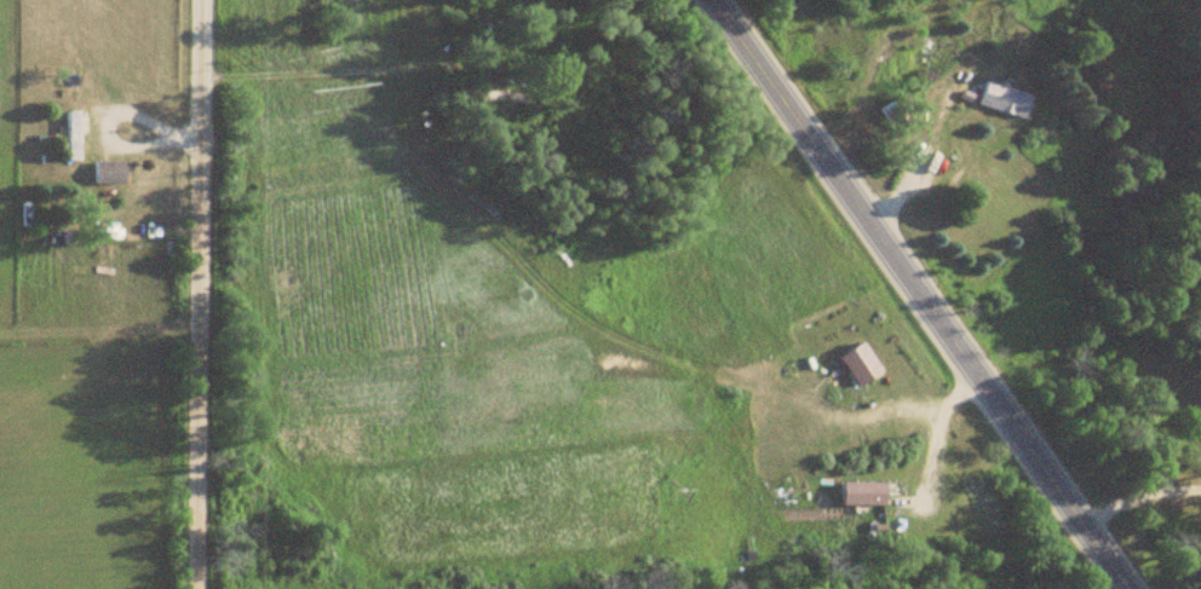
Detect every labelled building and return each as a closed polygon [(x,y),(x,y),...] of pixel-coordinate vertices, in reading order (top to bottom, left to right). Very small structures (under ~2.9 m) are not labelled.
[(978,106),(1027,118),(1032,94),(983,82),(978,106)] [(67,159),(81,159),(81,111),(67,111),(67,159)] [(124,162),(94,162),(94,183),(124,183),(124,162)]
